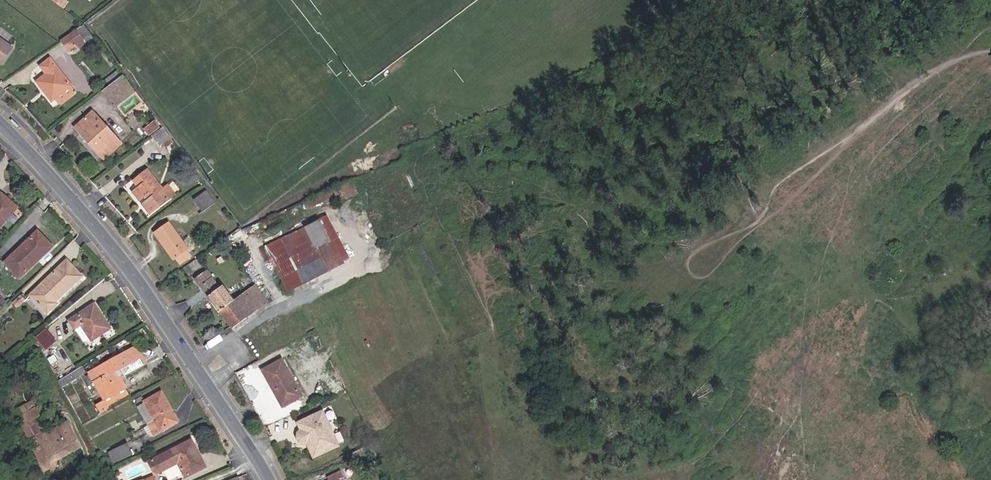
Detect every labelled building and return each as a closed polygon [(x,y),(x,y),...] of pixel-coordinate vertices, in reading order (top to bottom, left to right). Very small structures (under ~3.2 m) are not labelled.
[(83,40),(93,32),(84,22),(75,28),(83,40)] [(0,28),(0,57),(0,60),(10,67),(21,51),(1,37),(5,31),(0,28)] [(85,43),(83,40),(75,28),(59,39),(68,51),(75,46),(77,49),(85,43)] [(73,85),(51,56),(40,64),(46,73),(37,80),(52,101),(73,85)] [(107,86),(123,73),(119,68),(103,81),(107,86)] [(137,90),(123,73),(102,90),(114,107),(137,90)] [(59,105),(78,91),(74,85),(55,99),(59,105)] [(129,107),(141,99),(137,93),(125,100),(129,107)] [(122,143),(93,111),(74,126),(104,159),(122,143)] [(152,133),(157,129),(152,123),(144,130),(149,135),(152,133)] [(157,129),(152,133),(161,144),(164,142),(167,146),(174,140),(162,124),(157,129)] [(165,189),(148,168),(133,179),(138,186),(132,191),(139,200),(145,196),(150,201),(144,205),(151,214),(172,198),(165,189)] [(354,181),(304,204),(306,209),(357,186),(354,181)] [(170,185),(165,189),(172,198),(177,194),(170,185)] [(198,205),(211,195),(208,189),(194,199),(198,205)] [(19,205),(1,190),(0,191),(0,227),(19,205)] [(216,201),(211,195),(198,205),(202,211),(216,201)] [(325,214),(318,218),(330,241),(327,243),(338,266),(350,260),(325,214)] [(291,244),(270,255),(290,291),(338,266),(327,243),(330,241),(318,218),(286,235),(291,244)] [(189,248),(170,220),(153,232),(173,259),(176,257),(182,266),(194,258),(188,249),(189,248)] [(18,278),(53,244),(37,227),(3,261),(18,278)] [(291,244),(286,235),(265,246),(270,255),(291,244)] [(82,274),(66,258),(28,295),(47,314),(59,303),(56,300),(82,274)] [(876,278),(880,283),(885,280),(884,278),(888,276),(882,266),(873,272),(878,277),(876,278)] [(197,279),(232,326),(267,302),(246,275),(229,287),(214,267),(197,279)] [(929,295),(920,282),(916,285),(925,297),(929,295)] [(22,301),(18,295),(11,302),(15,307),(22,301)] [(91,341),(110,326),(94,302),(67,320),(74,329),(80,326),(91,341)] [(954,312),(938,312),(938,323),(954,323),(954,312)] [(45,327),(35,336),(47,349),(57,340),(45,327)] [(135,347),(131,349),(136,359),(140,356),(135,347)] [(96,404),(101,413),(129,397),(125,389),(128,387),(120,374),(116,376),(114,371),(120,368),(124,374),(144,362),(140,356),(136,359),(131,349),(88,373),(103,400),(96,404)] [(46,356),(50,363),(57,360),(53,353),(46,356)] [(273,385),(285,406),(303,396),(282,358),(261,369),(271,387),(273,385)] [(80,366),(58,379),(61,385),(83,373),(80,366)] [(282,407),(285,406),(273,385),(271,387),(282,407)] [(155,421),(147,425),(152,435),(178,421),(162,390),(144,400),(155,421)] [(136,403),(147,425),(155,421),(144,400),(136,403)] [(19,421),(35,412),(33,409),(17,417),(19,421)] [(340,446),(324,409),(297,422),(300,429),(297,433),(296,434),(296,437),(297,440),(299,442),(301,443),(306,444),(313,459),(340,446)] [(19,421),(21,425),(33,418),(37,416),(35,412),(19,421)] [(22,427),(20,429),(24,438),(33,433),(34,435),(40,432),(33,418),(21,425),(22,427)] [(33,433),(24,438),(43,473),(54,467),(52,463),(58,459),(57,457),(66,451),(68,454),(78,448),(66,425),(45,436),(43,431),(40,432),(34,435),(33,433)] [(184,477),(205,467),(192,438),(148,460),(155,474),(177,463),(184,477)] [(610,441),(605,444),(615,466),(621,463),(610,441)] [(113,462),(132,453),(127,443),(108,452),(113,462)] [(369,454),(366,445),(352,452),(356,461),(369,454)] [(340,478),(343,476),(341,470),(329,475),(331,479),(341,479),(340,478)]
